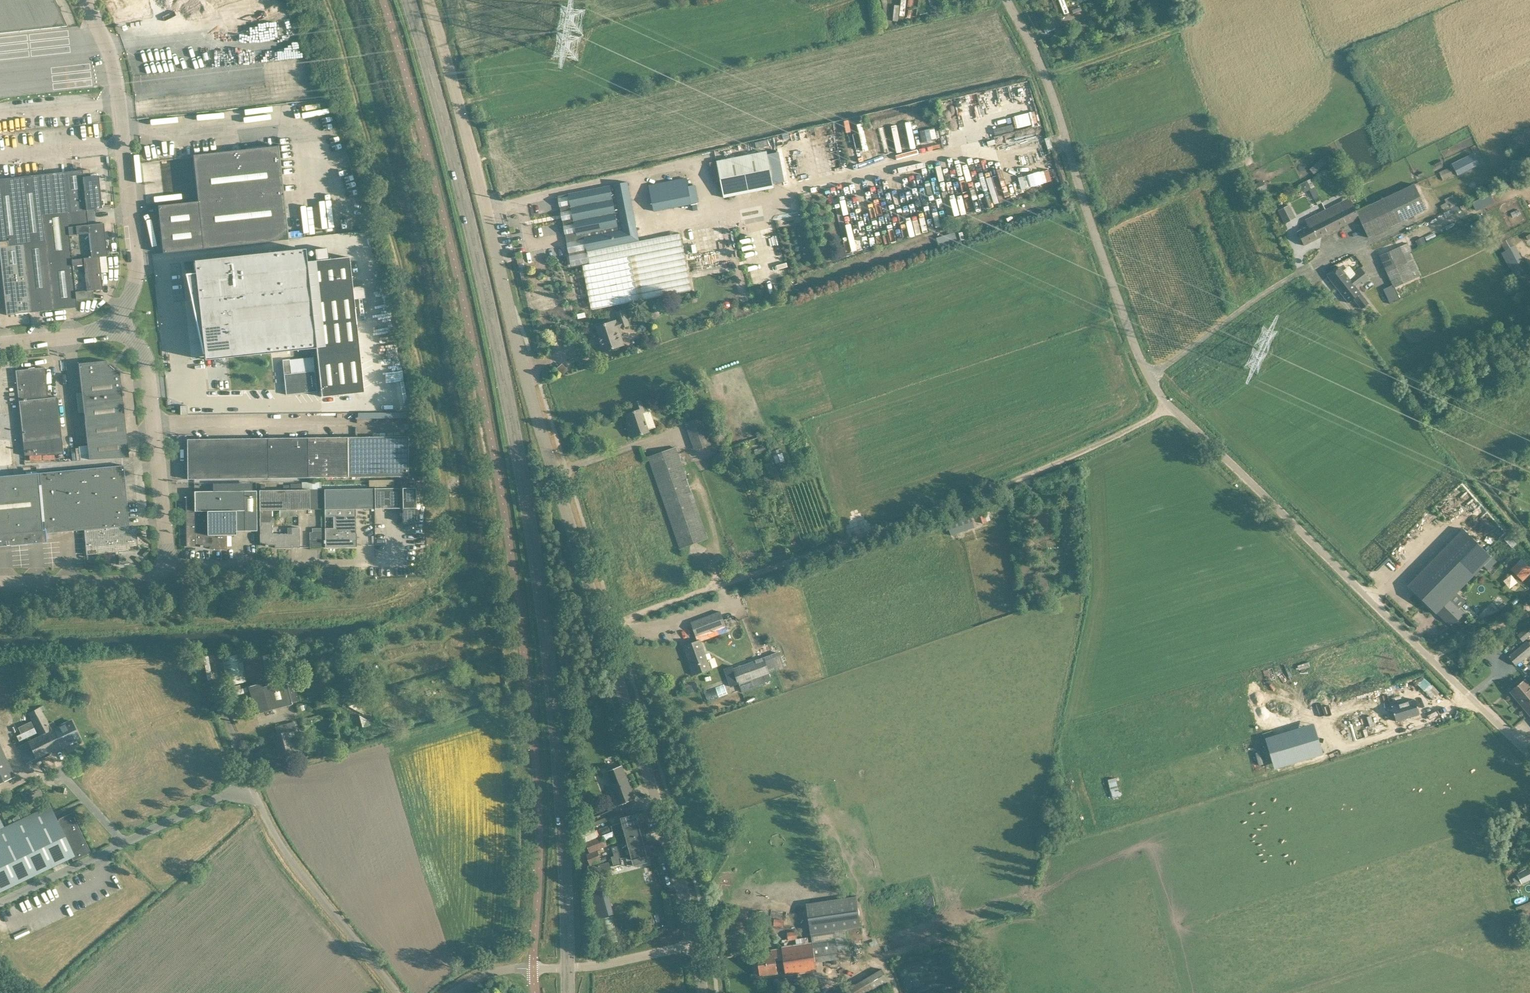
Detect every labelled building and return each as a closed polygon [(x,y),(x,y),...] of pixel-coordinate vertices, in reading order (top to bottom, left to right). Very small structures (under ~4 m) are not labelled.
[(67,26),(55,0),(0,0),(0,33),(67,26)] [(123,16),(221,3),(233,28),(278,7),(274,0),(116,0),(123,16)] [(1017,131),(1033,126),(1029,114),(1013,119),(1017,131)] [(160,229),(285,215),(278,145),(192,155),(197,201),(158,205),(160,229)] [(724,198),(774,188),(767,151),(717,160),(724,198)] [(1045,152),(1036,154),(1038,162),(1027,164),(1029,171),(1048,167),(1045,152)] [(1329,152),(1321,159),(1325,164),(1333,157),(1329,152)] [(1475,155),(1453,166),(1458,175),(1479,164),(1475,155)] [(1325,164),(1321,159),(1310,169),(1314,174),(1325,164)] [(90,176),(89,169),(39,175),(43,214),(102,208),(98,175),(90,176)] [(23,245),(46,242),(43,214),(39,175),(0,179),(0,247),(23,245)] [(688,186),(687,177),(648,185),(654,211),(699,202),(695,184),(688,186)] [(1259,192),(1268,188),(1264,180),(1255,184),(1259,192)] [(1303,192),(1310,189),(1311,188),(1307,181),(1299,185),(1303,192)] [(639,241),(628,182),(569,193),(577,234),(586,233),(586,237),(584,237),(590,264),(583,265),(591,309),(692,290),(681,233),(639,241)] [(1414,183),(1387,196),(1399,222),(1426,209),(1414,183)] [(1313,196),(1318,194),(1315,187),(1311,188),(1310,189),(1313,196)] [(1318,194),(1313,196),(1317,205),(1322,203),(1318,194)] [(1472,202),(1476,211),(1494,203),(1490,194),(1472,202)] [(1368,237),(1399,222),(1387,196),(1356,211),(1356,212),(1359,218),(1368,237)] [(1346,207),(1343,201),(1326,209),(1336,229),(1359,218),(1356,212),(1356,211),(1353,203),(1346,207)] [(1284,207),(1278,210),(1280,214),(1285,223),(1290,220),(1284,207)] [(95,224),(94,209),(102,208),(43,214),(46,242),(48,262),(72,259),(99,256),(99,257),(107,256),(103,223),(95,224)] [(1304,245),(1336,229),(1326,209),(1305,220),(1308,226),(1297,232),(1304,245)] [(1514,217),(1521,213),(1519,209),(1511,213),(1514,217)] [(163,253),(288,239),(285,215),(160,229),(163,253)] [(908,240),(906,226),(894,228),(896,242),(908,240)] [(957,232),(939,236),(941,246),(960,242),(957,232)] [(1419,246),(1427,242),(1424,236),(1416,240),(1419,246)] [(30,312),(53,310),(48,262),(46,242),(23,245),(30,312)] [(1407,263),(1414,278),(1421,275),(1410,253),(1413,252),(1409,243),(1400,247),(1403,255),(1407,263)] [(30,312),(23,245),(0,247),(0,258),(6,315),(30,312)] [(1513,246),(1501,253),(1509,267),(1521,261),(1513,246)] [(330,248),(331,258),(341,257),(341,247),(330,248)] [(1400,247),(1379,256),(1387,272),(1393,285),(1383,289),(1390,304),(1400,299),(1395,287),(1414,278),(1407,263),(1403,255),(1400,247)] [(194,273),(185,274),(191,300),(197,299),(203,354),(204,360),(316,348),(321,397),(331,396),(363,392),(356,319),(354,309),(349,257),(338,258),(327,259),(317,260),(307,261),(306,261),(304,249),(193,261),(194,273)] [(76,300),(94,298),(93,290),(103,289),(99,257),(99,256),(72,259),(76,300)] [(77,307),(76,300),(72,259),(48,262),(53,310),(77,307)] [(1340,266),(1328,276),(1340,292),(1353,283),(1343,271),(1340,266)] [(1361,267),(1355,272),(1359,278),(1365,273),(1361,267)] [(1365,273),(1359,278),(1362,281),(1363,283),(1369,279),(1365,273)] [(534,277),(539,288),(544,286),(540,275),(534,277)] [(1353,283),(1340,292),(1349,303),(1354,298),(1362,309),(1369,303),(1361,293),(1355,286),(1353,283)] [(533,309),(558,300),(555,291),(530,300),(533,309)] [(576,303),(556,316),(561,324),(581,311),(576,303)] [(545,308),(549,328),(558,326),(553,306),(545,308)] [(629,325),(624,310),(617,312),(620,321),(614,323),(613,321),(597,326),(602,340),(599,341),(603,352),(622,345),(616,328),(622,326),(622,327),(629,325)] [(290,359),(282,360),(286,394),(316,391),(314,371),(291,373),(290,359)] [(116,371),(107,363),(107,360),(79,363),(82,391),(121,386),(119,370),(116,371)] [(57,396),(48,397),(45,367),(32,368),(42,454),(63,453),(57,396)] [(25,455),(42,454),(32,368),(15,370),(25,455)] [(86,431),(125,427),(121,386),(82,391),(86,431)] [(628,427),(632,437),(649,431),(643,413),(646,412),(642,400),(634,403),(636,411),(626,414),(630,427),(628,427)] [(356,411),(358,436),(383,435),(382,424),(405,423),(405,411),(390,412),(390,409),(356,411)] [(702,417),(685,422),(688,430),(695,450),(711,444),(704,424),(702,417)] [(89,459),(129,457),(125,427),(86,431),(89,459)] [(766,436),(770,446),(776,444),(772,434),(766,436)] [(348,477),(408,476),(408,436),(347,437),(348,477)] [(268,478),(308,477),(307,437),(267,438),(268,478)] [(308,477),(348,477),(347,437),(307,437),(308,477)] [(187,479),(268,478),(267,438),(187,439),(187,479)] [(728,446),(721,449),(724,455),(731,452),(728,446)] [(681,547),(707,538),(676,447),(649,457),(681,547)] [(124,465),(0,476),(0,544),(46,540),(46,533),(84,529),(86,555),(115,552),(116,554),(119,554),(119,551),(138,550),(136,527),(129,528),(124,465)] [(402,518),(407,522),(416,522),(415,487),(374,488),(375,508),(402,508),(402,518)] [(325,540),(324,540),(324,543),(325,543),(325,547),(339,547),(338,544),(344,544),(344,547),(357,547),(356,532),(356,527),(355,516),(355,508),(375,508),(374,488),(324,489),(324,509),(324,517),(333,517),(333,527),(325,528),(325,540)] [(296,516),(296,509),(321,509),(321,489),(259,490),(259,510),(260,510),(272,510),(289,510),(289,516),(296,516)] [(194,496),(186,496),(186,546),(195,546),(200,546),(200,547),(203,547),(203,546),(209,546),(213,546),(213,549),(227,548),(227,546),(226,536),(226,534),(236,534),(236,530),(257,530),(256,490),(252,490),(251,490),(244,490),(212,491),(194,491),(194,496)] [(1447,505),(1434,510),(1438,521),(1451,516),(1447,505)] [(272,534),(272,510),(260,510),(260,518),(260,526),(260,534),(260,545),(265,545),(265,546),(268,546),(268,545),(278,545),(278,548),(299,547),(299,528),(291,528),(291,533),(272,534)] [(971,516),(947,524),(950,531),(973,523),(972,520),(971,516)] [(311,527),(311,546),(322,546),(322,527),(311,527)] [(1457,592),(1483,565),(1488,570),(1497,562),(1463,529),(1407,586),(1434,612),(1436,614),(1437,612),(1438,611),(1441,613),(1439,615),(1446,621),(1448,624),(1453,619),(1455,622),(1464,613),(1450,599),(1457,592)] [(1508,534),(1503,539),(1512,547),(1516,543),(1508,534)] [(1511,569),(1523,581),(1529,575),(1529,567),(1521,559),(1511,569)] [(1054,566),(1050,571),(1055,575),(1059,570),(1054,566)] [(696,636),(726,625),(720,611),(691,622),(696,636)] [(1517,635),(1522,641),(1529,635),(1529,632),(1526,627),(1517,635)] [(1529,656),(1529,641),(1528,639),(1510,656),(1519,665),(1529,656)] [(694,642),(685,646),(692,665),(690,666),(694,675),(710,668),(713,668),(710,659),(707,660),(700,640),(694,642)] [(779,649),(763,655),(764,656),(765,658),(767,658),(772,671),(785,667),(779,649)] [(226,680),(244,676),(239,653),(221,657),(226,680)] [(732,665),(724,668),(730,687),(738,684),(741,693),(773,682),(770,672),(772,671),(767,658),(765,658),(764,656),(734,668),(732,665)] [(1510,691),(1529,715),(1529,684),(1525,678),(1510,691)] [(299,702),(293,680),(287,681),(287,680),(281,682),(265,686),(263,687),(262,683),(247,687),(252,709),(254,714),(272,709),(293,704),(299,702)] [(692,684),(685,686),(687,693),(694,690),(692,684)] [(1415,699),(1392,706),(1396,721),(1420,714),(1415,699)] [(368,700),(350,705),(352,713),(360,711),(364,727),(375,724),(368,700)] [(54,721),(48,723),(40,706),(28,712),(39,736),(17,746),(25,763),(48,752),(50,754),(65,747),(64,744),(79,737),(71,720),(57,727),(54,721)] [(293,722),(275,726),(277,734),(273,735),(279,755),(298,750),(294,731),(296,730),(293,722)] [(1313,723),(1265,738),(1275,768),(1323,754),(1313,723)] [(619,743),(615,730),(610,731),(614,745),(619,743)] [(14,776),(0,748),(0,783),(14,776)] [(606,771),(619,805),(623,803),(632,800),(633,800),(635,799),(622,765),(606,771)] [(1111,778),(1114,797),(1122,796),(1119,777),(1111,778)] [(56,820),(50,806),(0,830),(0,890),(71,856),(73,860),(72,860),(72,861),(90,852),(71,813),(56,820)] [(612,830),(613,831),(639,824),(636,813),(620,817),(622,823),(611,825),(612,830)] [(625,834),(626,838),(641,834),(639,824),(613,831),(614,836),(625,834)] [(611,825),(599,829),(601,834),(601,835),(602,835),(613,831),(612,830),(611,825)] [(583,831),(576,834),(580,843),(581,843),(581,844),(586,841),(598,837),(598,836),(593,827),(583,831)] [(613,848),(614,853),(618,852),(644,845),(641,834),(626,838),(627,844),(613,848)] [(598,837),(586,841),(590,852),(597,850),(607,846),(602,835),(601,835),(598,837)] [(611,856),(610,856),(613,865),(621,863),(620,858),(625,856),(626,856),(627,860),(631,859),(632,859),(634,866),(647,862),(646,855),(644,845),(618,852),(614,853),(615,855),(614,855),(612,856),(611,856)] [(597,850),(590,852),(588,853),(589,856),(590,865),(601,860),(597,850)] [(603,875),(613,872),(610,862),(590,868),(595,886),(605,883),(603,875)] [(1522,883),(1529,879),(1529,868),(1518,874),(1522,883)] [(656,870),(650,872),(653,881),(659,879),(656,870)] [(810,930),(812,942),(781,947),(782,949),(772,951),(772,953),(756,955),(759,974),(777,971),(776,959),(783,958),(786,974),(817,970),(815,961),(838,958),(838,951),(847,950),(844,929),(861,926),(857,896),(806,903),(810,930)] [(774,925),(783,926),(784,919),(774,918),(774,925)] [(795,931),(787,932),(788,936),(789,940),(798,939),(797,937),(797,932),(796,931),(795,931)] [(882,968),(868,977),(876,991),(891,982),(882,968)]
